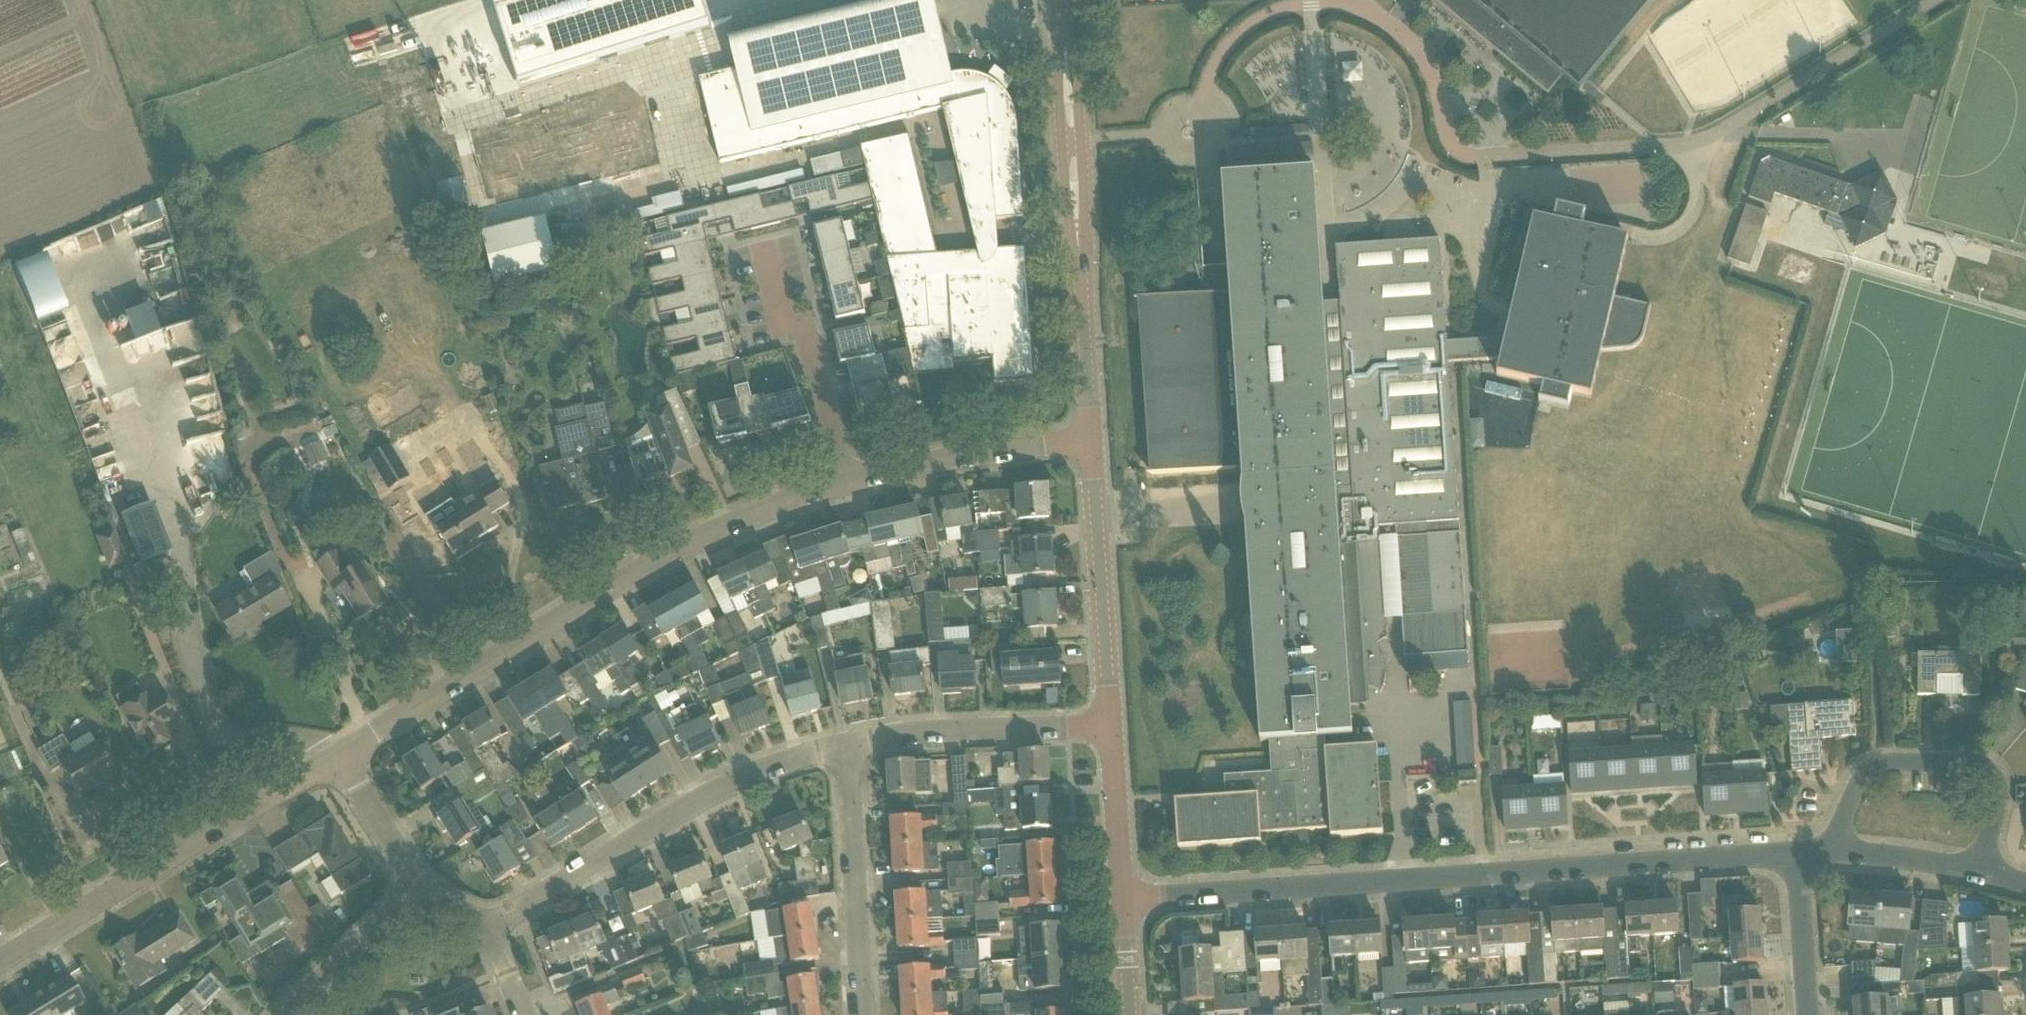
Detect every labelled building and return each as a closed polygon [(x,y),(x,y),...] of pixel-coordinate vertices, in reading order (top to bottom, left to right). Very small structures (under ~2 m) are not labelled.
[(710,27),(702,0),(531,0),(495,11),(519,87),(524,86),(526,94),(552,86),(549,78),(710,27)] [(934,0),(896,0),(729,41),(736,70),(700,79),(720,164),(945,109),(973,222),(1024,218),(1017,122),(1017,118),(1016,114),(1015,110),(1014,107),(1012,103),(1010,99),(1008,96),(1006,93),(1003,90),(1000,87),(997,84),(994,82),(991,80),(987,78),(983,77),(979,76),(976,75),(972,74),(968,74),(964,74),(960,74),(956,74),(952,75),(934,2),(934,0)] [(1548,96),(1563,78),(1579,92),(1656,0),(1433,0),(1548,96)] [(589,179),(650,167),(634,85),(592,94),(604,155),(585,158),(589,179)] [(560,122),(569,149),(601,139),(593,112),(560,122)] [(1230,128),(1232,173),(1262,171),(1261,151),(1290,150),(1289,137),(1313,136),(1312,125),(1230,128)] [(903,322),(914,366),(929,365),(929,362),(938,361),(938,364),(993,361),(994,384),(1036,381),(1026,248),(999,250),(998,245),(982,247),(982,252),(938,255),(938,254),(910,138),(911,138),(910,136),(861,148),(862,150),(811,162),(815,178),(865,166),(870,184),(875,207),(888,260),(892,276),(901,312),(903,322)] [(1841,218),(1840,219),(1855,249),(1886,234),(1897,202),(1882,172),(1851,186),(1851,187),(1764,157),(1749,199),(1771,207),(1775,195),(1841,218)] [(1226,797),(1175,801),(1178,848),(1187,847),(1187,846),(1199,845),(1199,846),(1200,846),(1200,845),(1213,844),(1213,845),(1214,845),(1214,844),(1226,843),(1226,844),(1227,844),(1227,843),(1239,843),(1240,843),(1240,842),(1252,842),(1253,842),(1253,843),(1261,842),(1261,834),(1330,830),(1331,837),(1383,834),(1382,824),(1381,824),(1377,757),(1378,756),(1377,747),(1326,750),(1325,738),(1353,736),(1353,735),(1353,732),(1352,732),(1352,727),(1352,721),(1352,718),(1351,718),(1351,707),(1351,706),(1362,705),(1368,705),(1367,687),(1380,692),(1384,681),(1384,669),(1381,657),(1376,646),(1386,638),(1378,528),(1396,527),(1402,618),(1405,658),(1468,653),(1466,614),(1466,613),(1465,613),(1460,540),(1460,536),(1461,536),(1460,533),(1458,505),(1457,505),(1455,475),(1455,473),(1456,473),(1456,472),(1455,472),(1453,442),(1453,440),(1453,439),(1452,439),(1451,407),(1451,406),(1450,406),(1448,377),(1448,374),(1449,374),(1449,373),(1448,373),(1448,371),(1447,363),(1446,344),(1446,343),(1446,341),(1447,341),(1447,340),(1446,340),(1446,338),(1444,316),(1445,308),(1444,308),(1445,307),(1443,307),(1443,305),(1442,283),(1443,275),(1442,275),(1442,274),(1441,274),(1441,272),(1439,243),(1440,242),(1440,241),(1391,244),(1384,244),(1347,247),(1336,248),(1338,282),(1339,282),(1340,282),(1341,303),(1324,304),(1323,302),(1322,290),(1323,290),(1323,287),(1322,287),(1321,276),(1322,276),(1322,273),(1321,273),(1320,262),(1321,262),(1321,259),(1320,259),(1319,247),(1320,247),(1320,244),(1319,244),(1318,233),(1319,233),(1319,230),(1318,230),(1317,219),(1318,219),(1318,216),(1317,216),(1316,204),(1317,204),(1317,201),(1316,201),(1315,190),(1316,190),(1316,187),(1315,187),(1314,175),(1315,175),(1315,172),(1314,172),(1222,178),(1222,179),(1222,182),(1223,182),(1223,190),(1223,193),(1223,196),(1224,196),(1224,207),(1224,211),(1225,210),(1225,222),(1225,225),(1226,236),(1226,239),(1227,250),(1227,254),(1228,253),(1228,265),(1228,268),(1229,279),(1229,282),(1230,289),(1230,294),(1230,297),(1231,308),(1231,309),(1224,310),(1223,294),(1141,300),(1141,301),(1142,305),(1153,469),(1153,474),(1152,474),(1152,475),(1235,469),(1234,454),(1241,454),(1242,469),(1242,480),(1243,483),(1242,503),(1245,523),(1246,526),(1246,538),(1247,541),(1248,552),(1247,552),(1248,555),(1249,566),(1248,566),(1248,570),(1249,570),(1250,581),(1249,581),(1249,584),(1250,584),(1251,595),(1250,595),(1250,598),(1251,598),(1252,610),(1251,610),(1251,612),(1251,613),(1252,613),(1253,624),(1252,624),(1252,627),(1253,627),(1254,638),(1253,638),(1253,641),(1254,641),(1255,653),(1254,653),(1254,656),(1255,656),(1256,667),(1255,667),(1255,670),(1256,670),(1257,681),(1256,681),(1256,682),(1256,684),(1257,684),(1258,696),(1257,696),(1257,699),(1258,699),(1259,710),(1258,710),(1258,713),(1259,713),(1259,724),(1259,728),(1260,728),(1260,739),(1260,742),(1261,742),(1269,742),(1270,757),(1271,773),(1224,777),(1226,797)] [(791,197),(793,204),(793,206),(794,206),(808,202),(811,217),(862,204),(864,210),(875,207),(870,184),(841,192),(837,177),(789,189),(791,197)] [(437,187),(449,235),(474,229),(463,181),(437,187)] [(761,196),(714,207),(718,224),(732,221),(736,235),(798,220),(794,206),(793,206),(793,204),(765,211),(761,196)] [(165,220),(158,201),(142,207),(149,226),(165,220)] [(1728,260),(1750,268),(1768,214),(1746,206),(1728,260)] [(718,224),(714,207),(667,219),(671,234),(641,241),(645,257),(675,250),(707,242),(704,228),(718,224)] [(1583,232),(1586,217),(1587,216),(1556,209),(1553,224),(1534,220),(1514,307),(1517,308),(1510,339),(1506,339),(1446,343),(1446,344),(1447,363),(1501,359),(1497,377),(1543,388),(1539,403),(1569,411),(1573,395),(1592,399),(1602,353),(1629,351),(1631,350),(1633,350),(1635,349),(1637,347),(1639,346),(1641,344),(1642,342),(1643,340),(1644,338),(1645,336),(1651,307),(1650,306),(1650,307),(1615,299),(1628,242),(1583,232)] [(546,218),(482,234),(496,287),(559,270),(546,218)] [(843,222),(814,229),(822,260),(851,253),(843,222)] [(879,246),(876,234),(865,236),(867,248),(879,246)] [(715,272),(707,242),(675,250),(678,264),(649,271),(653,287),(682,280),(715,272)] [(858,284),(851,253),(822,260),(829,291),(858,284)] [(879,279),(892,276),(888,260),(875,263),(879,279)] [(35,321),(60,311),(45,272),(20,281),(35,321)] [(722,302),(715,272),(682,280),(685,294),(656,301),(660,317),(669,315),(689,310),(722,302)] [(866,315),(858,284),(829,291),(837,322),(866,315)] [(729,332),(722,302),(689,310),(693,323),(663,331),(667,347),(697,340),(729,332)] [(885,302),(884,303),(873,305),(871,310),(873,319),(888,315),(885,302)] [(118,314),(129,342),(154,332),(143,304),(118,314)] [(903,322),(901,312),(889,315),(891,325),(903,322)] [(671,326),(669,315),(660,317),(663,329),(671,326)] [(854,364),(857,376),(885,369),(882,357),(876,358),(869,328),(834,336),(842,367),(854,364)] [(737,362),(729,332),(697,340),(700,353),(671,361),(675,377),(737,362)] [(896,412),(885,369),(857,376),(860,388),(854,390),(862,421),(896,412)] [(695,373),(678,377),(682,395),(699,391),(695,373)] [(1522,392),(1488,383),(1485,392),(1519,401),(1522,392)] [(747,431),(759,428),(752,399),(749,385),(735,389),(739,402),(709,410),(718,444),(748,437),(747,431)] [(631,452),(639,483),(669,472),(672,478),(686,473),(683,466),(689,463),(690,466),(691,465),(686,450),(701,443),(677,390),(663,396),(668,409),(648,417),(657,442),(631,452)] [(764,396),(752,399),(759,428),(771,425),(773,431),(810,421),(800,393),(766,401),(764,396)] [(541,468),(544,485),(551,484),(558,511),(560,511),(559,510),(590,502),(591,505),(609,500),(597,453),(617,448),(606,404),(585,409),(584,405),(556,412),(560,429),(555,430),(563,463),(541,468)] [(1473,420),(1475,446),(1486,445),(1484,419),(1473,420)] [(335,425),(323,431),(327,439),(339,434),(335,425)] [(312,468),(329,460),(322,442),(305,449),(312,468)] [(411,478),(391,445),(369,458),(389,491),(411,478)] [(232,451),(214,451),(213,477),(231,478),(232,451)] [(439,532),(457,562),(475,551),(471,545),(499,528),(491,516),(510,505),(496,482),(456,508),(462,518),(439,532)] [(151,505),(144,485),(115,496),(140,565),(172,552),(153,504),(151,505)] [(1020,521),(1030,521),(1050,519),(1047,487),(1018,489),(1018,491),(979,494),(980,516),(1007,513),(1007,530),(1020,529),(1020,521)] [(979,553),(977,533),(975,525),(973,525),(968,498),(942,503),(947,532),(961,530),(965,555),(979,553)] [(911,543),(910,540),(924,537),(920,519),(918,508),(892,514),(905,568),(907,567),(914,565),(916,565),(911,543)] [(869,529),(855,532),(866,566),(877,563),(891,559),(894,570),(895,570),(903,568),(905,568),(892,514),(867,520),(869,529)] [(920,519),(924,537),(928,555),(939,553),(932,517),(920,519)] [(842,527),(816,536),(840,610),(841,610),(835,593),(847,589),(840,568),(845,568),(847,567),(849,566),(851,562),(851,557),(850,557),(851,556),(842,527)] [(95,537),(107,569),(126,562),(114,530),(95,537)] [(999,532),(977,533),(979,553),(1001,551),(999,532)] [(840,610),(816,536),(792,543),(795,553),(782,558),(792,583),(794,589),(805,583),(818,579),(829,614),(832,613),(840,610)] [(1047,575),(1053,575),(1051,541),(1022,543),(1022,544),(1012,544),(1013,557),(1005,557),(1007,577),(1024,576),(1025,587),(1047,585),(1047,575)] [(360,621),(388,603),(364,567),(353,574),(339,552),(337,553),(330,543),(312,554),(319,565),(317,566),(331,589),(338,584),(360,621)] [(766,554),(741,565),(764,616),(776,610),(770,598),(771,598),(766,587),(778,582),(781,587),(792,583),(782,558),(770,563),(766,554)] [(146,579),(164,572),(160,561),(142,568),(146,579)] [(755,620),(764,616),(741,565),(719,575),(731,603),(744,597),(749,608),(749,607),(755,620)] [(917,576),(914,565),(907,567),(909,577),(917,576)] [(223,647),(232,641),(289,607),(294,604),(280,572),(214,612),(205,617),(223,647)] [(921,575),(911,578),(914,593),(925,590),(921,575)] [(978,578),(966,579),(967,592),(978,592),(978,578)] [(671,600),(709,669),(713,667),(710,668),(699,647),(709,642),(703,630),(704,629),(698,619),(710,613),(695,587),(671,600)] [(1007,589),(981,591),(983,608),(1008,606),(1007,589)] [(853,608),(870,604),(875,603),(868,590),(849,600),(853,608)] [(968,601),(973,606),(981,605),(980,593),(967,593),(968,601)] [(941,594),(925,595),(929,643),(939,643),(942,692),(943,692),(943,696),(961,694),(961,691),(976,690),(973,642),(946,644),(944,623),(941,594)] [(1055,596),(1055,595),(1013,599),(1014,613),(1027,612),(1028,630),(1028,647),(1047,646),(1046,629),(1057,628),(1056,608),(1055,608),(1054,596),(1055,596)] [(700,672),(700,673),(709,669),(671,600),(650,612),(664,638),(676,631),(681,641),(683,640),(692,658),(667,672),(674,684),(700,672)] [(874,634),(894,632),(890,601),(875,603),(870,604),(872,616),(874,634)] [(811,620),(813,628),(819,651),(830,648),(825,627),(872,616),(870,604),(853,608),(832,613),(829,614),(822,616),(822,617),(811,620)] [(738,613),(724,619),(741,653),(754,647),(738,613)] [(739,653),(741,653),(724,619),(714,624),(731,657),(739,653)] [(630,690),(631,690),(640,684),(641,684),(632,670),(627,660),(639,653),(624,628),(600,642),(630,690)] [(1839,649),(1857,648),(1856,631),(1838,633),(1839,649)] [(2025,633),(2014,633),(2014,647),(2025,646),(2025,633)] [(782,678),(769,639),(755,646),(766,682),(782,678)] [(630,690),(600,642),(579,655),(584,663),(571,672),(589,701),(589,700),(603,723),(613,717),(607,708),(608,707),(597,687),(599,685),(595,679),(607,672),(612,683),(614,682),(622,695),(630,690)] [(755,646),(754,647),(741,653),(739,653),(748,675),(721,685),(714,667),(713,667),(709,669),(700,673),(712,703),(725,698),(741,738),(770,726),(761,702),(759,703),(753,688),(766,682),(755,646)] [(849,659),(835,662),(838,678),(837,678),(842,706),(873,700),(867,672),(866,672),(863,657),(864,657),(862,647),(847,650),(849,659)] [(992,674),(1001,674),(1002,688),(1061,684),(1059,655),(1025,657),(1024,647),(991,650),(992,674)] [(891,671),(894,697),(926,693),(923,667),(922,668),(922,666),(930,666),(929,649),(889,653),(891,671)] [(1918,697),(1936,697),(1981,697),(1981,655),(1918,654),(1918,697)] [(561,735),(567,746),(568,747),(573,745),(572,743),(579,739),(557,704),(568,697),(575,708),(589,701),(571,672),(558,679),(553,671),(529,686),(560,735),(561,735)] [(785,693),(792,718),(821,711),(815,686),(814,686),(811,672),(798,675),(801,689),(785,693)] [(1723,698),(1722,683),(1706,684),(1707,699),(1723,698)] [(640,684),(631,690),(638,702),(647,696),(640,684)] [(678,734),(692,760),(721,746),(703,709),(694,705),(685,711),(684,709),(676,713),(676,711),(682,708),(683,706),(672,685),(661,691),(661,690),(648,697),(656,713),(669,739),(678,734)] [(508,698),(520,718),(507,726),(525,755),(529,753),(537,748),(525,729),(524,723),(535,717),(550,741),(560,735),(529,686),(508,698)] [(120,711),(148,755),(172,740),(165,730),(179,722),(160,691),(146,699),(144,696),(120,711)] [(1749,710),(1747,694),(1734,695),(1735,711),(1749,710)] [(1789,731),(1790,753),(1792,773),(1823,771),(1820,740),(1856,737),(1854,701),(1805,704),(1805,705),(1788,707),(1789,731)] [(1659,721),(1658,706),(1651,707),(1640,707),(1641,722),(1659,721)] [(486,712),(458,729),(485,771),(490,781),(497,792),(507,785),(506,784),(520,775),(508,764),(503,767),(490,744),(502,737),(486,712)] [(643,721),(658,744),(669,739),(656,713),(643,721)] [(1560,717),(1531,717),(1532,733),(1561,730),(1560,717)] [(1672,719),(1661,719),(1661,731),(1673,730),(1672,719)] [(485,771),(458,729),(448,735),(465,763),(460,766),(452,771),(448,764),(442,768),(429,747),(405,762),(405,763),(406,762),(414,775),(413,775),(423,791),(446,776),(454,790),(485,771)] [(671,774),(660,757),(647,736),(637,743),(628,730),(618,736),(647,789),(671,774)] [(102,783),(114,775),(89,734),(68,746),(62,737),(37,752),(50,774),(61,767),(79,797),(91,789),(92,791),(94,790),(93,788),(100,784),(101,786),(103,784),(102,783)] [(585,747),(586,742),(582,736),(579,739),(572,743),(573,745),(577,752),(585,747)] [(596,779),(593,781),(611,811),(625,803),(647,789),(618,736),(606,744),(614,756),(608,760),(614,771),(607,776),(613,785),(610,787),(603,785),(601,787),(596,779)] [(1657,787),(1666,787),(1663,749),(1662,749),(1662,740),(1631,742),(1634,789),(1635,789),(1635,786),(1657,785),(1657,787)] [(1634,789),(1631,742),(1631,751),(1601,753),(1600,743),(1603,791),(1612,790),(1612,788),(1633,786),(1633,789),(1634,789)] [(1594,792),(1603,791),(1600,743),(1569,745),(1572,793),(1573,793),(1573,790),(1594,789),(1594,792)] [(582,760),(577,752),(573,745),(568,747),(533,769),(542,785),(574,836),(598,820),(581,794),(578,790),(593,781),(579,762),(582,760)] [(1502,776),(1500,747),(1488,748),(1489,777),(1502,776)] [(1694,747),(1663,749),(1666,787),(1674,786),(1674,783),(1695,782),(1695,785),(1697,784),(1694,747)] [(1049,782),(1047,752),(1020,754),(1021,755),(1005,756),(1006,770),(998,770),(999,790),(1024,789),(1023,784),(1049,782)] [(951,758),(953,786),(954,805),(968,805),(967,791),(967,782),(965,757),(951,758)] [(1767,812),(1768,812),(1767,792),(1764,761),(1733,762),(1737,814),(1745,813),(1745,810),(1766,809),(1767,812)] [(1702,779),(1705,816),(1707,816),(1706,813),(1728,812),(1728,814),(1737,814),(1733,762),(1733,764),(1705,766),(1705,779),(1702,779)] [(931,794),(931,777),(930,763),(914,764),(914,763),(888,765),(890,796),(917,794),(931,794)] [(459,798),(460,799),(490,781),(485,771),(454,790),(459,798)] [(1477,783),(1477,773),(1459,774),(1459,784),(1477,783)] [(475,804),(476,805),(497,792),(490,781),(460,799),(459,798),(449,804),(452,810),(462,804),(466,809),(475,804)] [(967,791),(975,791),(975,782),(967,782),(967,791)] [(5,785),(0,787),(0,797),(2,798),(10,794),(10,788),(5,785)] [(519,805),(517,802),(507,785),(497,792),(508,811),(519,805)] [(552,850),(574,836),(542,785),(529,793),(537,806),(541,804),(547,814),(534,822),(552,850)] [(1534,790),(1537,827),(1545,827),(1545,824),(1566,823),(1566,825),(1568,825),(1566,788),(1534,790)] [(1024,789),(999,790),(994,790),(995,802),(1004,802),(1005,816),(1006,832),(1053,829),(1050,799),(1025,800),(1024,789)] [(1534,790),(1519,791),(1502,792),(1505,830),(1507,829),(1506,827),(1528,825),(1528,828),(1537,827),(1534,790)] [(968,805),(977,805),(977,791),(975,791),(967,791),(968,805)] [(487,818),(485,820),(476,805),(475,804),(466,809),(462,804),(452,810),(439,818),(439,819),(436,821),(444,833),(447,831),(457,847),(477,834),(481,841),(493,833),(491,830),(493,828),(487,818)] [(969,817),(968,805),(954,805),(945,806),(943,806),(944,818),(945,818),(963,817),(969,817)] [(304,833),(284,845),(296,867),(309,860),(315,870),(323,865),(331,879),(330,879),(341,895),(342,895),(341,893),(367,877),(369,878),(370,878),(359,861),(331,816),(303,833),(304,833)] [(814,859),(811,841),(812,841),(802,816),(773,827),(783,853),(801,846),(802,859),(795,860),(798,883),(793,884),(793,883),(779,886),(781,903),(820,897),(817,881),(814,859)] [(946,828),(945,818),(944,818),(937,818),(937,817),(892,819),(893,849),(923,847),(923,845),(922,830),(938,829),(946,828)] [(510,852),(528,841),(516,822),(496,833),(501,842),(480,855),(489,870),(486,872),(494,885),(497,883),(497,884),(521,869),(510,852)] [(768,881),(750,837),(721,849),(731,874),(720,879),(728,899),(736,919),(750,914),(742,891),(768,881)] [(981,851),(999,850),(999,848),(998,841),(981,842),(981,851)] [(940,861),(939,861),(938,846),(938,844),(923,845),(923,847),(893,849),(895,875),(941,872),(940,861)] [(1031,877),(1056,875),(1054,845),(1028,846),(1007,848),(1009,878),(1031,877)] [(719,903),(728,899),(720,879),(712,882),(702,857),(671,869),(680,892),(698,886),(703,899),(715,894),(719,903)] [(446,877),(454,872),(448,863),(440,868),(446,877)] [(948,865),(949,881),(973,880),(972,869),(972,863),(948,865)] [(217,886),(236,917),(229,921),(239,938),(228,945),(241,965),(286,938),(281,929),(291,923),(272,892),(271,893),(272,894),(254,905),(236,874),(217,886)] [(1058,905),(1056,875),(1031,877),(1032,894),(1010,895),(1011,908),(1058,905)] [(665,903),(654,876),(626,888),(627,889),(614,895),(631,937),(640,933),(632,916),(637,914),(653,908),(659,924),(663,922),(673,944),(687,938),(678,916),(672,901),(665,903)] [(973,894),(973,880),(949,881),(950,896),(965,895),(966,918),(976,917),(975,905),(975,894),(973,894)] [(986,888),(988,887),(987,881),(974,882),(975,892),(977,892),(980,892),(982,891),(984,890),(986,888)] [(198,897),(205,908),(220,899),(213,888),(198,897)] [(898,923),(927,921),(927,920),(942,919),(942,905),(942,892),(896,894),(898,923)] [(1878,930),(1881,897),(1880,897),(1871,897),(1871,896),(1871,897),(1867,896),(1864,896),(1864,898),(1860,898),(1860,895),(1851,895),(1849,928),(1878,930)] [(1914,985),(1917,951),(1918,946),(1905,945),(1906,932),(1909,932),(1911,899),(1902,899),(1902,901),(1898,901),(1898,898),(1895,898),(1895,899),(1892,899),(1892,898),(1891,898),(1883,898),(1883,897),(1881,897),(1878,930),(1877,945),(1904,947),(1900,983),(1901,983),(1901,984),(1914,985)] [(1729,915),(1731,938),(1762,936),(1760,911),(1754,912),(1753,898),(1723,900),(1724,916),(1729,915)] [(1711,900),(1702,901),(1703,910),(1712,909),(1711,900)] [(1946,928),(1933,927),(1936,903),(1923,901),(1918,946),(1917,951),(1947,949),(1946,928)] [(976,917),(976,922),(1000,920),(999,904),(975,905),(976,917)] [(1652,906),(1655,936),(1679,935),(1676,904),(1652,906)] [(788,937),(815,933),(811,906),(770,913),(771,925),(786,923),(788,937)] [(1639,937),(1655,936),(1652,906),(1625,908),(1625,910),(1615,910),(1619,979),(1631,979),(1630,954),(1640,953),(1639,937)] [(1606,950),(1606,954),(1608,980),(1619,979),(1615,910),(1613,910),(1603,911),(1603,909),(1578,911),(1580,941),(1581,952),(1606,950)] [(688,939),(703,933),(702,929),(694,910),(678,916),(687,938),(688,939)] [(1557,984),(1556,954),(1581,952),(1580,941),(1578,911),(1552,913),(1553,932),(1542,933),(1544,985),(1557,984)] [(326,912),(314,919),(320,929),(332,922),(326,912)] [(195,940),(179,914),(167,922),(171,928),(140,946),(134,936),(111,951),(135,991),(166,972),(160,962),(195,940)] [(1504,916),(1506,945),(1526,944),(1527,957),(1530,986),(1544,985),(1542,933),(1530,934),(1528,914),(1504,916)] [(1701,915),(1689,916),(1691,941),(1703,941),(1701,915)] [(1470,960),(1491,959),(1505,958),(1507,958),(1506,945),(1504,916),(1477,918),(1478,922),(1467,922),(1469,961),(1470,961),(1470,960)] [(582,955),(597,948),(606,945),(595,917),(594,917),(594,918),(572,926),(571,926),(582,955)] [(1456,962),(1469,961),(1467,922),(1454,923),(1454,919),(1430,921),(1432,962),(1456,960),(1456,962)] [(1001,935),(1000,920),(976,922),(977,937),(1001,935)] [(898,923),(900,949),(945,947),(944,935),(928,936),(927,921),(898,923)] [(1406,968),(1396,968),(1398,995),(1409,994),(1407,964),(1432,962),(1430,921),(1403,923),(1404,943),(1406,968)] [(1972,924),(1974,949),(2010,947),(2010,946),(2008,946),(2006,922),(1972,924)] [(713,924),(702,929),(703,933),(715,929),(713,924)] [(1382,955),(1380,924),(1355,926),(1357,957),(1382,955)] [(588,967),(582,955),(571,926),(571,927),(549,936),(549,935),(548,935),(548,937),(553,947),(559,963),(569,959),(575,973),(565,977),(570,989),(594,979),(588,967)] [(1357,957),(1355,926),(1329,928),(1332,975),(1345,974),(1344,957),(1357,957)] [(1019,961),(1019,962),(1061,959),(1059,927),(1017,929),(1018,945),(1033,944),(1034,960),(1019,961)] [(1306,933),(1306,929),(1282,931),(1284,961),(1286,978),(1307,977),(1308,981),(1310,981),(1312,1007),(1322,1006),(1321,980),(1318,930),(1317,930),(1317,933),(1306,933)] [(1247,973),(1249,999),(1250,1011),(1261,1010),(1259,985),(1261,985),(1259,963),(1283,962),(1284,978),(1286,978),(1284,961),(1282,931),(1255,933),(1245,934),(1247,973)] [(689,953),(692,951),(709,947),(703,933),(688,939),(687,939),(688,941),(685,942),(689,953)] [(778,967),(819,960),(815,933),(788,937),(774,940),(776,956),(778,967)] [(1180,952),(1182,977),(1223,975),(1247,973),(1245,934),(1244,934),(1244,933),(1225,934),(1226,949),(1180,952)] [(638,960),(635,951),(631,940),(629,936),(616,941),(626,965),(638,960)] [(1732,964),(1764,962),(1762,936),(1731,938),(1732,964)] [(542,952),(553,947),(548,937),(537,941),(542,952)] [(631,940),(635,951),(641,949),(636,938),(631,940)] [(978,956),(977,939),(953,941),(954,957),(978,956)] [(1976,974),(2009,972),(2008,948),(2010,947),(1974,949),(1961,950),(1963,975),(1931,977),(1932,988),(1977,986),(1976,974)] [(1680,950),(1682,975),(1681,976),(1681,982),(1694,981),(1694,978),(1693,967),(1692,949),(1680,950)] [(955,972),(979,971),(978,964),(978,956),(954,957),(955,972)] [(685,971),(677,959),(664,968),(672,979),(685,971)] [(1019,962),(1020,978),(1021,993),(1063,990),(1061,959),(1019,962)] [(1875,972),(1876,962),(1851,964),(1853,986),(1872,985),(1874,985),(1875,972)] [(979,971),(979,973),(991,972),(991,963),(978,964),(979,971)] [(743,966),(745,980),(763,977),(761,964),(743,966)] [(1694,978),(1720,977),(1719,965),(1693,967),(1694,978)] [(947,993),(932,994),(931,980),(947,979),(946,966),(901,969),(902,998),(947,995),(947,993)] [(1394,1001),(1394,995),(1398,995),(1396,968),(1384,969),(1385,995),(1386,1002),(1394,1001)] [(224,989),(229,983),(216,969),(210,975),(183,1000),(182,1000),(166,1014),(201,1014),(200,1014),(225,990),(224,989)] [(621,978),(625,990),(646,982),(641,971),(621,978)] [(790,997),(792,1008),(792,1009),(819,1005),(815,977),(788,982),(789,984),(781,985),(779,974),(763,977),(745,980),(748,998),(768,995),(769,1000),(790,997)] [(1223,975),(1182,977),(1184,1003),(1188,1002),(1188,1014),(1199,1014),(1208,1014),(1225,1013),(1250,1011),(1249,999),(1225,1001),(1223,975)] [(68,977),(7,1014),(65,1014),(84,1004),(68,977)] [(1694,978),(1694,981),(1694,990),(1720,988),(1720,977),(1694,978)] [(1334,979),(1321,980),(1322,1006),(1335,1005),(1334,979)] [(1900,1010),(1888,1011),(1888,996),(1899,995),(1901,995),(1901,984),(1901,983),(1900,983),(1874,985),(1872,985),(1874,999),(1854,1001),(1854,1014),(1900,1014),(1900,1010)] [(1627,986),(1628,995),(1628,999),(1641,999),(1641,995),(1653,994),(1652,984),(1627,986)] [(1654,985),(1654,994),(1673,993),(1673,984),(1654,985)] [(1722,1013),(1722,1014),(1767,1011),(1765,985),(1745,987),(1724,988),(1726,1013),(1722,1013)] [(1954,1014),(2001,1014),(1999,997),(1989,998),(1988,985),(1977,986),(1932,988),(1932,989),(1924,989),(1925,994),(1925,1001),(1942,1001),(1953,1000),(1954,1014)] [(257,991),(264,1002),(272,996),(265,986),(257,991)] [(1604,996),(1628,995),(1627,986),(1603,987),(1604,996)] [(1004,1004),(1003,989),(981,990),(981,992),(981,1005),(998,1005),(1004,1004)] [(1555,990),(1531,992),(1531,1001),(1555,1000),(1555,990)] [(606,1007),(620,1001),(616,991),(577,1007),(581,1014),(610,1014),(606,1007)] [(981,992),(964,992),(965,1013),(956,1014),(982,1014),(981,1005),(981,992)] [(1532,1006),(1531,1001),(1531,992),(1506,994),(1506,1003),(1513,1002),(1513,1006),(1532,1006)] [(1506,994),(1482,995),(1482,1004),(1506,1003),(1506,994)] [(947,995),(902,998),(904,1014),(949,1014),(949,1011),(948,1011),(947,995)] [(1457,1006),(1482,1004),(1482,995),(1456,997),(1457,1006)] [(1456,997),(1431,999),(1432,1008),(1457,1006),(1456,997)] [(1432,1008),(1431,999),(1406,1000),(1406,1010),(1407,1014),(1423,1014),(1423,1009),(1432,1008)] [(450,1000),(428,1009),(430,1014),(433,1014),(456,1014),(450,1000)] [(1394,1001),(1386,1002),(1381,1002),(1382,1011),(1406,1010),(1406,1000),(1394,1001)] [(98,1002),(85,1011),(88,1014),(106,1014),(98,1002)] [(1065,1013),(1039,1014),(1038,1003),(1012,1006),(1012,1014),(1065,1014),(1065,1013)] [(998,1005),(999,1014),(1012,1014),(1012,1006),(1004,1006),(1004,1004),(998,1005)] [(819,1005),(792,1009),(777,1011),(775,1011),(776,1014),(821,1014),(819,1005)] [(1349,1005),(1322,1007),(1322,1014),(1350,1014),(1349,1005)]
